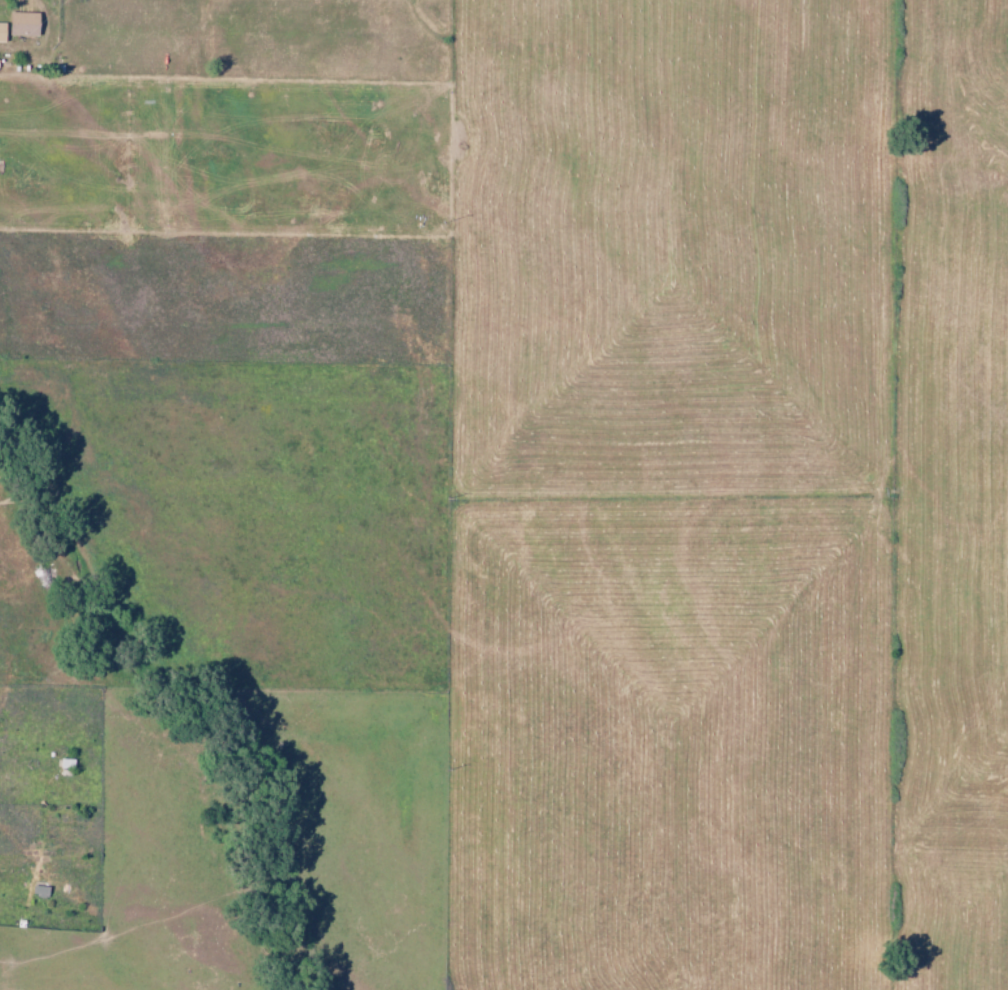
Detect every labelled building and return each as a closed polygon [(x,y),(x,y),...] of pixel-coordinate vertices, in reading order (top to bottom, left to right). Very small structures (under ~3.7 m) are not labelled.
[(42,13),(12,12),(12,35),(41,36),(42,13)]
